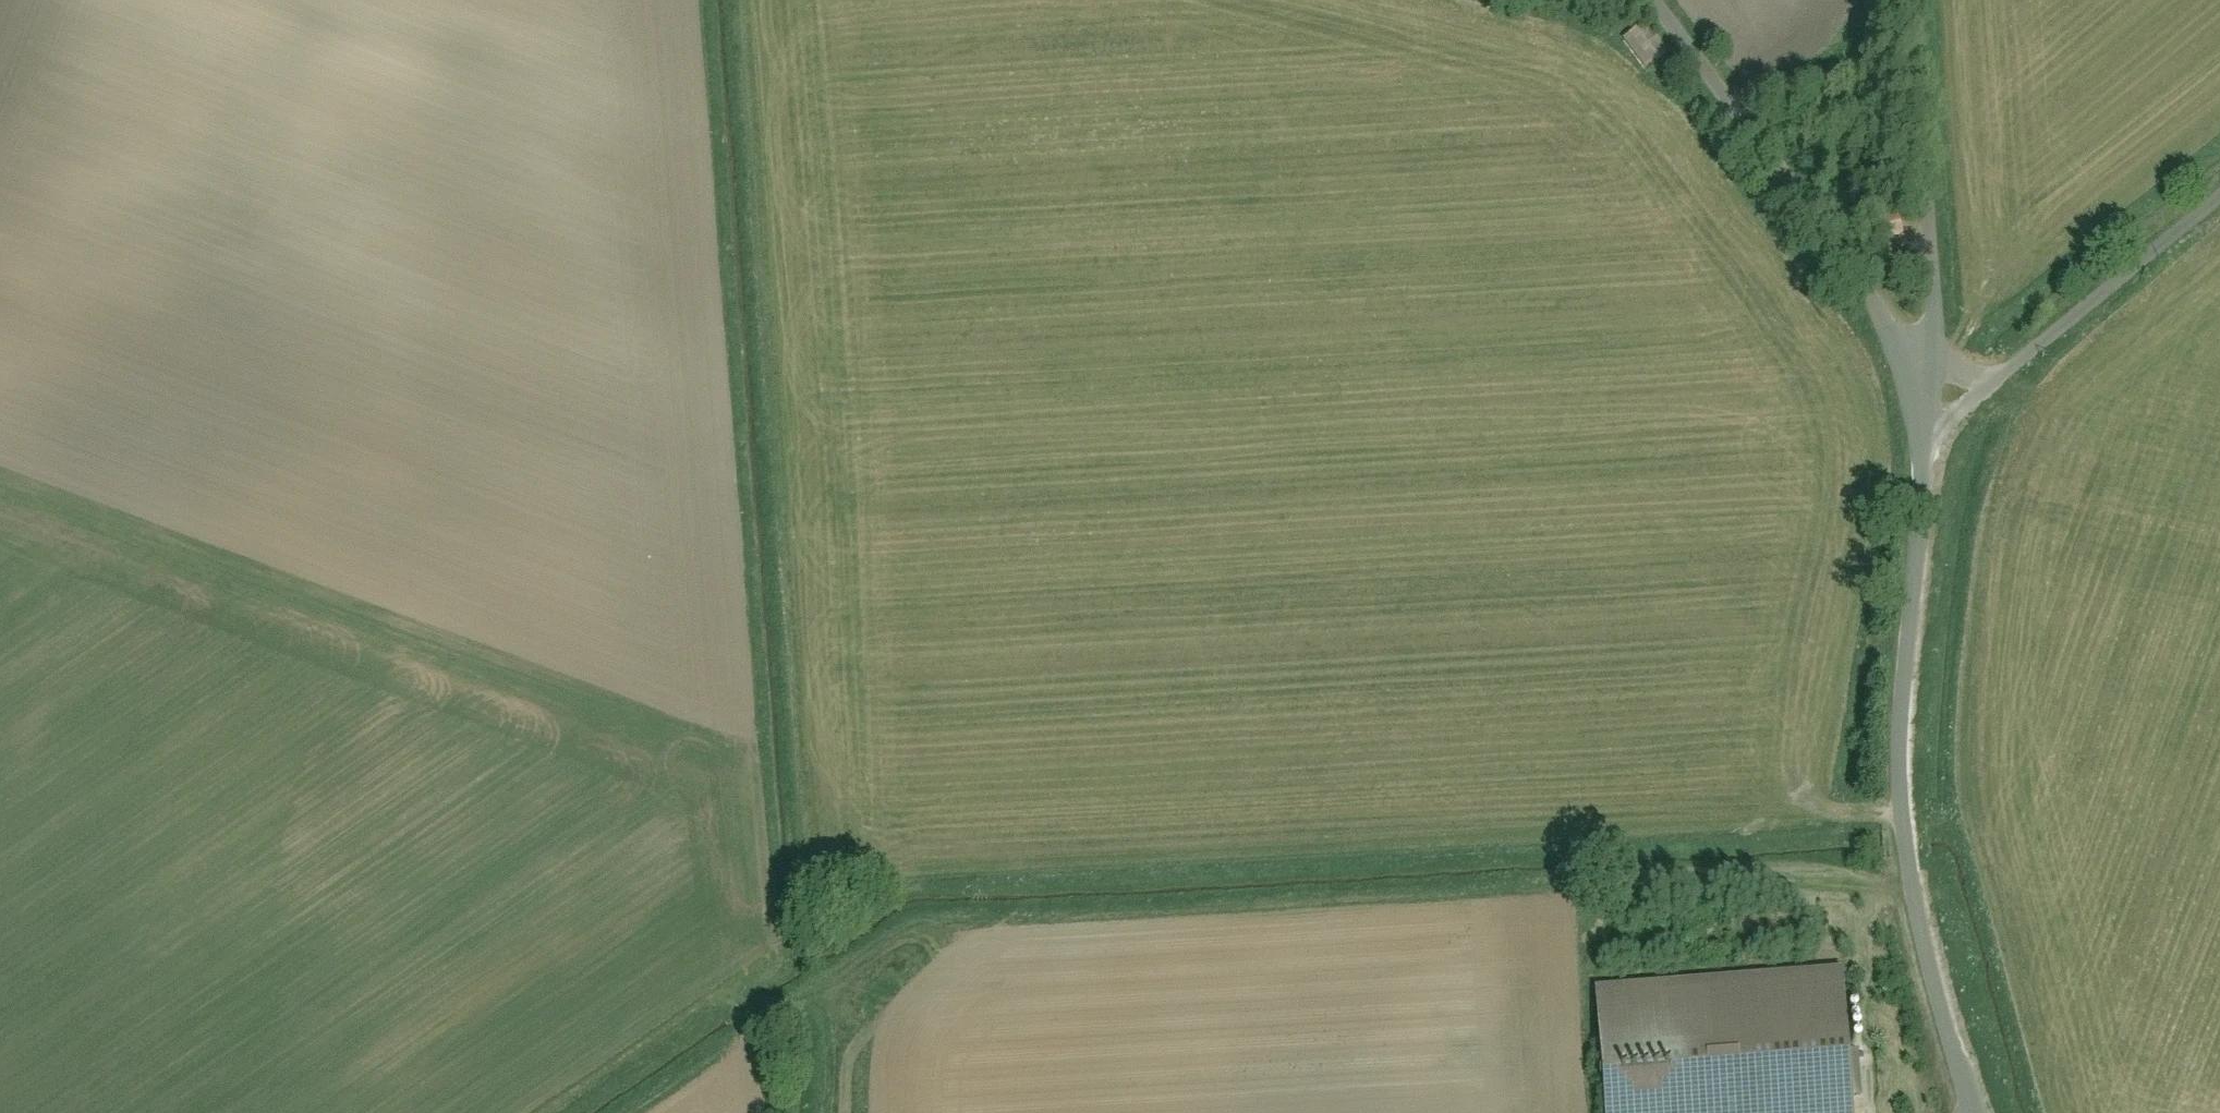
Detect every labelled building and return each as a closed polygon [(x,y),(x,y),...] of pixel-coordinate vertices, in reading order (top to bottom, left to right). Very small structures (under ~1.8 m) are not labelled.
[(1649,28),(1627,44),(1648,71),(1670,55),(1649,28)] [(1869,222),(1869,250),(1909,249),(1908,221),(1869,222)] [(1593,983),(1599,1112),(1854,1112),(1847,971),(1593,983)]
